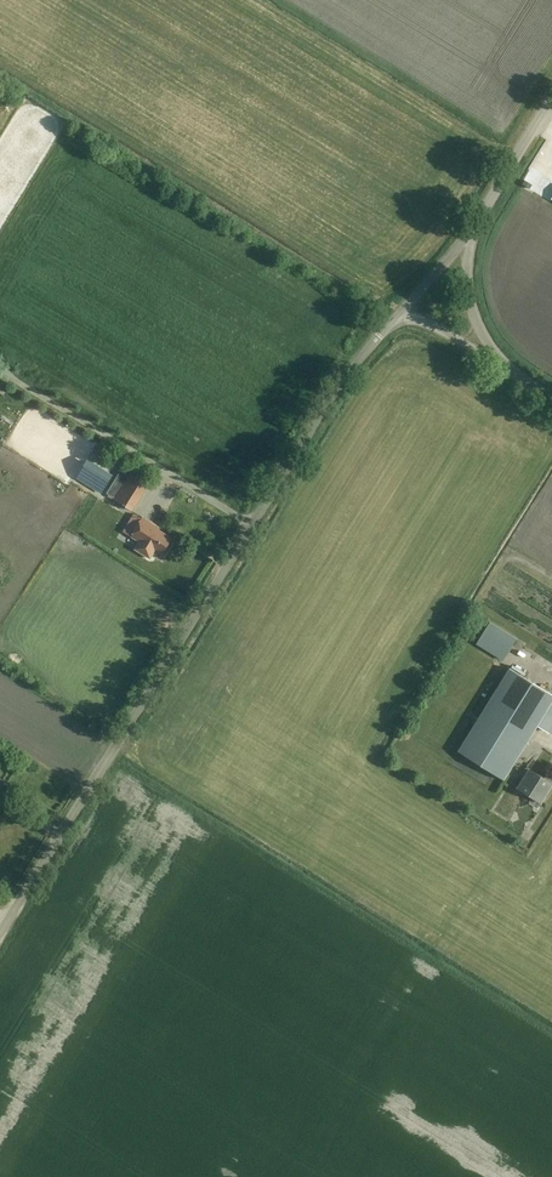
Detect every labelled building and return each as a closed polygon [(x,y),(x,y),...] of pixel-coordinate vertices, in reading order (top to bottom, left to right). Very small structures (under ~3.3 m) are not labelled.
[(133,512),(149,486),(129,474),(128,477),(122,473),(108,495),(114,499),(114,500),(133,512)] [(156,489),(153,497),(167,502),(169,494),(156,489)] [(162,555),(172,539),(157,529),(158,527),(143,518),(131,536),(162,555)] [(504,781),(551,704),(551,695),(509,668),(458,752),(504,781)] [(530,770),(518,789),(541,803),(551,785),(551,784),(530,770)] [(456,781),(448,787),(456,796),(464,790),(456,781)]
